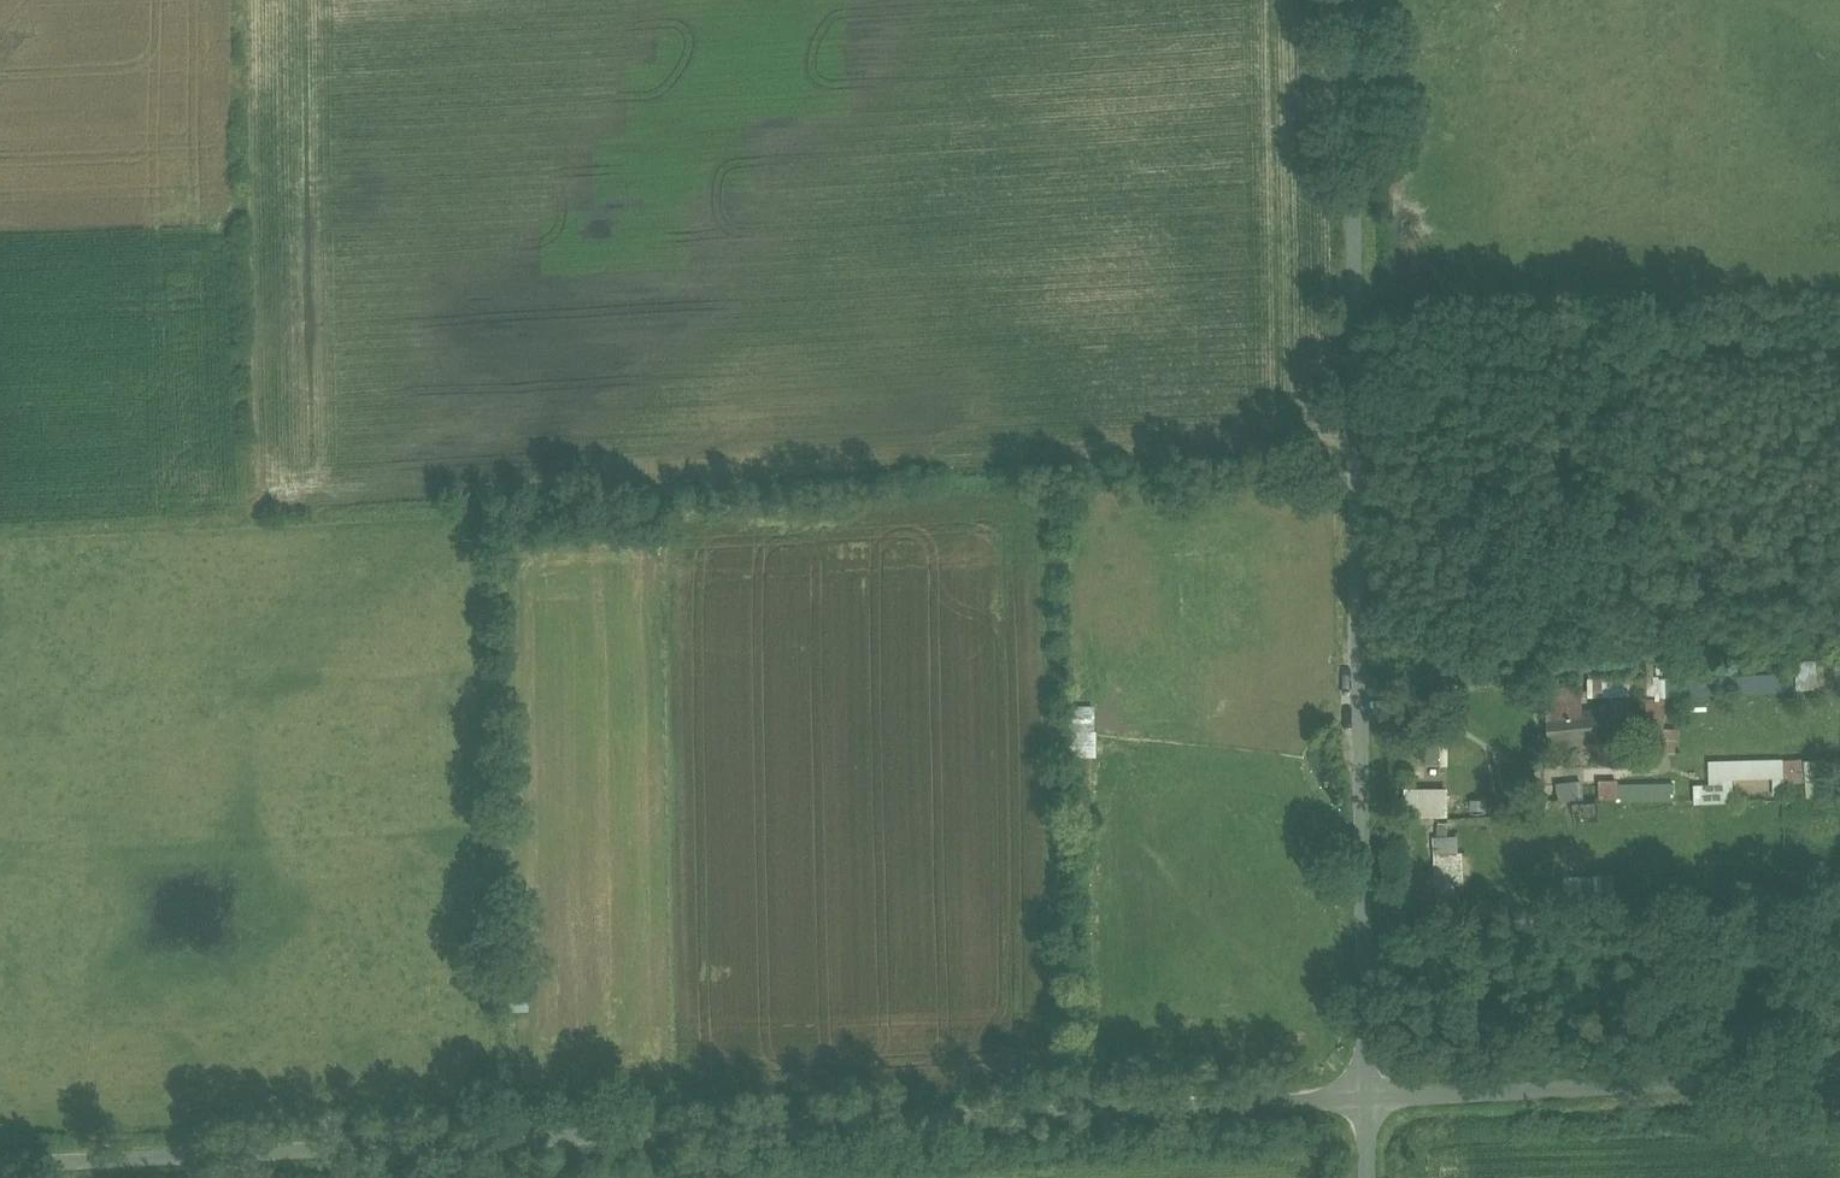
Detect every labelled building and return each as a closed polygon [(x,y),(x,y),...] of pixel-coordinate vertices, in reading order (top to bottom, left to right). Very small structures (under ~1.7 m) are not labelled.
[(1793,674),(1603,681),(1604,695),(1793,688),(1793,674)] [(1579,691),(1546,694),(1551,742),(1600,737),(1598,715),(1582,716),(1579,691)] [(1067,707),(1067,757),(1098,757),(1098,707),(1067,707)] [(1783,763),(1711,765),(1711,778),(1783,776),(1783,763)] [(1583,784),(1559,785),(1560,799),(1583,798),(1583,784)] [(1452,817),(1451,788),(1407,788),(1407,818),(1452,817)] [(1438,888),(1463,889),(1464,863),(1449,862),(1450,838),(1439,838),(1438,888)]
